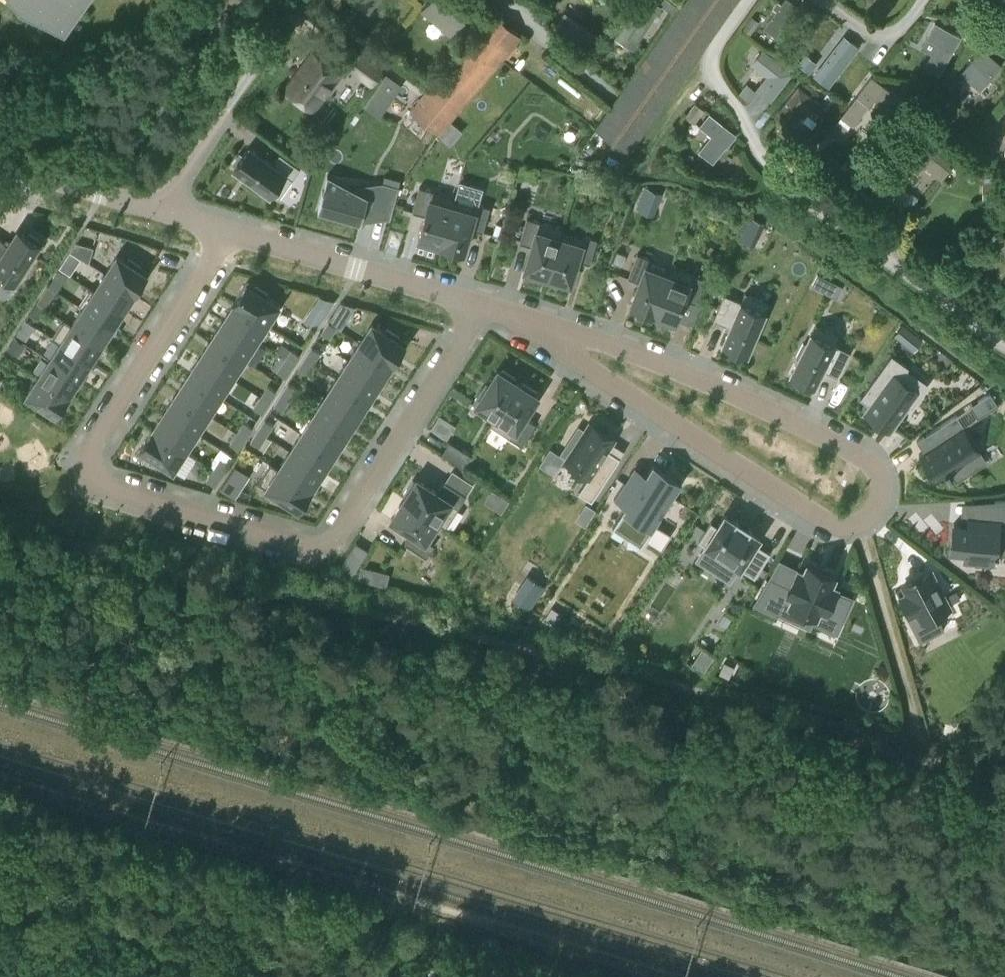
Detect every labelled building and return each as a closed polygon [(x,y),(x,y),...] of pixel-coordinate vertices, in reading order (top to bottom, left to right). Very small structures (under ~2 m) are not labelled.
[(21,3),(65,27),(75,13),(69,8),(75,0),(19,0),(21,3)] [(372,0),(355,0),(370,11),(371,10),(366,7),(372,0)] [(450,33),(465,16),(448,0),(428,0),(421,8),(450,33)] [(615,32),(632,44),(660,1),(659,0),(636,0),(615,32)] [(763,27),(776,36),(798,5),(792,0),(782,0),(763,27)] [(556,22),(589,45),(597,33),(564,10),(556,22)] [(495,12),(453,61),(480,84),(521,35),(495,12)] [(750,33),(759,21),(752,15),(742,27),(750,33)] [(925,65),(940,73),(960,36),(934,22),(927,35),(939,41),(932,52),(925,65)] [(964,25),(960,33),(971,40),(976,31),(964,25)] [(812,76),(827,87),(856,49),(841,38),(812,76)] [(961,71),(981,88),(1002,63),(982,46),(961,71)] [(287,89),(314,108),(341,72),(347,77),(354,66),(333,51),(326,61),(314,52),(287,89)] [(792,76),(762,52),(751,67),(765,78),(754,92),(769,104),(792,76)] [(804,57),(798,66),(807,74),(814,65),(804,57)] [(480,84),(453,61),(412,110),(438,132),(480,84)] [(378,114),(400,83),(387,74),(365,105),(378,114)] [(841,115),(853,124),(875,96),(892,109),(901,97),(872,74),(841,115)] [(962,81),(953,78),(949,91),(958,94),(962,81)] [(824,105),(798,85),(775,115),(788,126),(801,109),(814,118),(824,105)] [(826,98),(824,101),(830,106),(836,98),(827,91),(824,96),(826,98)] [(697,105),(687,118),(697,125),(707,112),(697,105)] [(701,124),(728,145),(737,135),(709,113),(701,124)] [(831,129),(842,136),(849,125),(839,118),(831,129)] [(909,152),(942,178),(958,157),(925,131),(909,152)] [(279,198),(299,170),(278,155),(273,163),(249,146),(243,155),(240,153),(233,163),(236,165),(235,166),(248,176),(246,179),(259,188),(261,185),(279,198)] [(361,221),(369,193),(328,174),(318,209),(361,221)] [(881,187),(910,210),(919,199),(890,176),(881,187)] [(390,217),(399,186),(383,181),(374,213),(390,217)] [(645,185),(636,208),(654,214),(663,192),(645,185)] [(1001,185),(982,185),(982,201),(1001,201),(1001,185)] [(434,190),(420,186),(413,211),(425,214),(418,238),(422,239),(421,242),(436,246),(437,243),(441,244),(454,201),(432,195),(434,190)] [(475,207),(454,201),(441,244),(464,251),(471,228),(483,231),(490,207),(476,203),(475,207)] [(500,235),(507,211),(491,206),(484,230),(500,235)] [(749,215),(739,237),(754,243),(763,221),(749,215)] [(562,228),(528,217),(520,241),(533,245),(526,268),(529,269),(528,272),(543,277),(544,274),(548,275),(562,228)] [(1004,248),(1004,226),(994,240),(1004,248)] [(0,238),(0,276),(13,285),(23,269),(25,271),(33,259),(31,257),(40,243),(38,242),(40,239),(30,232),(28,235),(19,229),(10,244),(0,238)] [(582,239),(561,232),(548,275),(552,276),(551,279),(567,284),(568,281),(571,282),(578,259),(590,263),(598,238),(584,234),(582,239)] [(70,251),(89,262),(93,248),(76,243),(70,251)] [(81,258),(70,251),(65,259),(76,266),(81,258)] [(618,251),(613,262),(623,265),(627,254),(618,251)] [(650,258),(638,253),(629,276),(640,281),(632,304),(636,305),(635,308),(650,314),(651,311),(654,312),(670,270),(649,262),(650,258)] [(118,254),(106,273),(135,292),(148,273),(141,269),(142,266),(130,258),(128,260),(118,254)] [(974,273),(983,263),(974,256),(966,267),(974,273)] [(705,278),(671,265),(670,270),(654,312),(658,313),(657,316),(672,322),(673,319),(676,320),(685,298),(696,302),(705,278)] [(106,273),(95,290),(124,310),(135,292),(106,273)] [(841,284),(819,273),(813,284),(835,295),(841,284)] [(247,283),(234,303),(267,324),(280,304),(267,296),(269,293),(256,285),(254,287),(247,283)] [(57,291),(48,286),(37,302),(46,308),(57,291)] [(90,288),(79,305),(83,308),(113,327),(124,310),(95,290),(90,288)] [(759,323),(764,311),(725,294),(714,320),(730,327),(724,343),(734,347),(733,350),(744,355),(745,352),(747,353),(753,337),(756,338),(762,324),(759,323)] [(46,308),(37,302),(34,308),(31,313),(39,318),(46,308)] [(329,310),(317,302),(312,309),(324,318),(329,310)] [(234,303),(222,321),(256,343),(267,324),(234,303)] [(83,308),(72,325),(102,344),(113,327),(83,308)] [(346,321),(333,313),(329,321),(341,329),(346,321)] [(35,325),(26,319),(19,330),(28,335),(35,325)] [(64,319),(53,337),(61,342),(91,361),(102,344),(72,325),(64,319)] [(222,321),(211,339),(244,361),(256,343),(222,321)] [(337,327),(329,322),(322,332),(330,337),(337,327)] [(373,322),(361,341),(393,362),(406,343),(399,339),(400,336),(387,327),(386,330),(373,322)] [(839,334),(816,323),(806,343),(803,342),(797,356),(799,357),(792,372),(794,373),(792,376),(803,381),(804,378),(814,383),(822,367),(827,369),(827,370),(838,376),(851,351),(839,345),(839,346),(834,343),(839,334)] [(916,350),(922,340),(902,326),(895,335),(916,350)] [(25,344),(14,337),(7,348),(18,355),(25,344)] [(211,339),(199,357),(232,379),(244,361),(211,339)] [(361,341),(349,359),(382,380),(393,362),(361,341)] [(61,342),(50,359),(80,378),(91,361),(61,342)] [(320,352),(312,347),(306,357),(314,362),(320,352)] [(298,355),(290,350),(283,360),(291,365),(298,355)] [(871,405),(867,412),(890,429),(910,401),(912,403),(926,385),(906,371),(909,367),(893,355),(861,398),(871,405)] [(199,357),(187,376),(221,397),(232,379),(199,357)] [(314,362),(306,357),(299,367),(307,373),(314,362)] [(50,359),(39,376),(69,395),(80,378),(50,359)] [(349,359),(337,377),(370,398),(382,380),(349,359)] [(291,365),(283,360),(277,371),(285,376),(291,365)] [(501,371),(499,369),(484,392),(481,391),(474,401),(484,408),(482,412),(494,420),(518,382),(515,380),(517,377),(503,368),(501,371)] [(39,376),(27,395),(58,413),(69,395),(39,376)] [(187,376),(176,394),(209,415),(221,397),(187,376)] [(337,377),(326,396),(359,417),(370,398),(337,377)] [(522,384),(518,382),(494,420),(491,424),(522,444),(536,422),(525,415),(538,395),(536,393),(538,390),(524,381),(522,384)] [(297,388),(289,383),(282,393),(290,398),(297,388)] [(275,391),(267,386),(260,397),(268,402),(275,391)] [(282,393),(275,404),(283,409),(290,398),(282,393)] [(978,418),(998,404),(997,404),(996,405),(989,395),(991,394),(990,393),(970,406),(978,418)] [(176,394),(164,412),(197,433),(209,415),(176,394)] [(326,396),(314,414),(347,435),(359,417),(326,396)] [(268,402),(260,397),(253,407),(261,412),(268,402)] [(164,412),(152,430),(185,451),(197,433),(164,412)] [(314,414),(302,432),(335,453),(347,435),(314,414)] [(979,452),(963,427),(964,426),(957,414),(926,434),(933,445),(924,451),(920,453),(924,458),(936,478),(935,479),(936,480),(947,472),(949,476),(952,474),(953,474),(951,470),(979,452)] [(265,419),(258,430),(267,435),(273,424),(265,419)] [(251,428),(243,422),(236,433),(244,438),(251,428)] [(579,426),(562,453),(567,456),(566,459),(590,474),(579,491),(592,500),(620,457),(608,449),(615,439),(589,422),(584,430),(579,426)] [(152,430),(141,447),(174,469),(185,452),(152,430)] [(267,435),(258,430),(252,440),(260,445),(267,435)] [(302,432),(291,450),(324,471),(335,453),(302,432)] [(244,438),(236,433),(230,443),(238,448),(244,438)] [(464,466),(472,454),(451,441),(443,453),(464,466)] [(291,450),(279,468),(312,489),(324,471),(291,450)] [(228,464),(220,459),(213,469),(221,474),(228,464)] [(271,463),(259,482),(300,508),(312,489),(271,463)] [(625,505),(613,524),(615,525),(618,520),(644,537),(641,542),(643,543),(652,528),(651,527),(654,523),(655,524),(665,507),(664,507),(670,499),(671,499),(682,482),(658,467),(658,468),(652,464),(636,489),(625,481),(614,498),(625,505)] [(221,474),(213,469),(206,479),(214,485),(221,474)] [(240,485),(229,477),(220,490),(232,498),(240,485)] [(407,495),(405,499),(443,523),(447,526),(467,494),(446,480),(439,491),(418,478),(416,481),(414,479),(404,493),(407,495)] [(951,548),(975,550),(974,560),(994,562),(995,552),(998,552),(998,550),(1004,550),(1004,498),(975,500),(974,516),(969,515),(968,522),(954,521),(951,548)] [(443,523),(405,499),(393,518),(413,531),(406,542),(428,556),(436,544),(431,541),(443,523)] [(575,520),(585,527),(595,511),(585,504),(575,520)] [(756,542),(760,536),(750,529),(751,527),(736,518),(735,520),(725,513),(717,524),(711,521),(699,540),(705,544),(703,547),(738,570),(741,566),(755,576),(771,552),(756,542)] [(853,597),(835,589),(837,585),(831,582),(834,574),(825,570),(817,566),(808,562),(804,570),(798,567),(797,568),(789,585),(770,576),(756,604),(778,614),(778,612),(784,599),(816,614),(819,606),(844,617),(853,597)] [(372,582),(375,569),(362,565),(359,579),(372,582)] [(950,608),(931,570),(903,584),(907,593),(900,596),(909,614),(910,615),(917,612),(922,622),(937,614),(950,608)] [(544,585),(529,575),(513,600),(528,610),(544,585)] [(960,598),(956,591),(946,596),(949,603),(960,598)] [(699,625),(722,634),(729,615),(706,606),(699,625)] [(562,613),(553,607),(547,616),(556,622),(562,613)] [(704,668),(712,656),(702,649),(694,662),(704,668)] [(729,677),(734,666),(725,662),(720,672),(729,677)]
